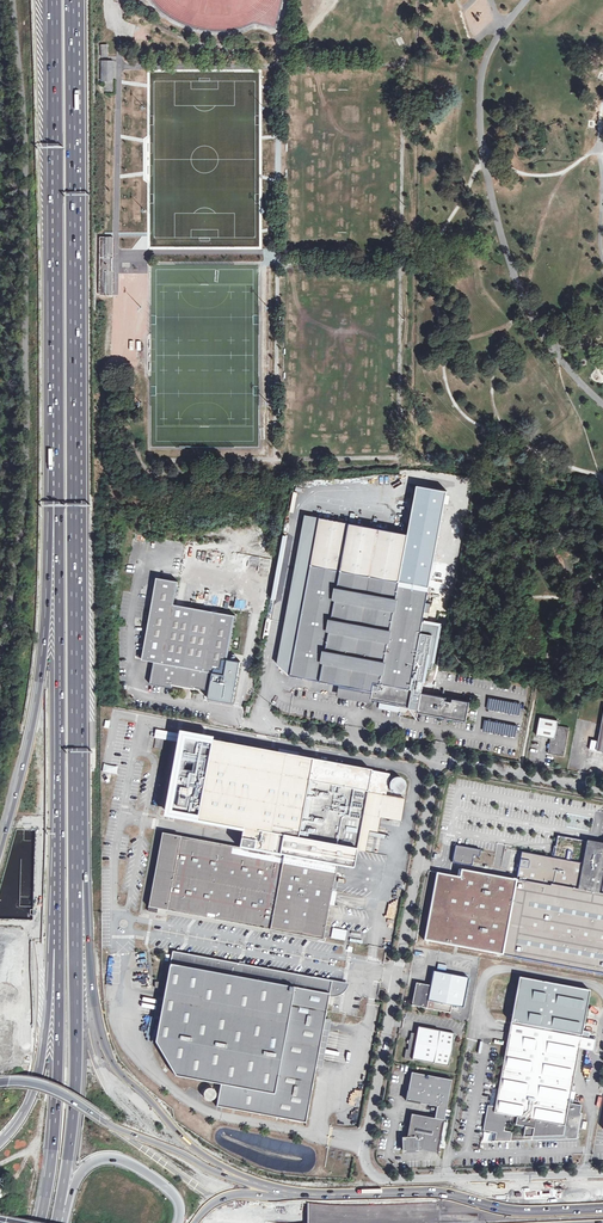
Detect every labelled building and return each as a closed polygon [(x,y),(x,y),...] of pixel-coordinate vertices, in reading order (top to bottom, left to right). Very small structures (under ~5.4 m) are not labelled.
[(113,81),(113,61),(102,61),(102,64),(102,68),(102,81),(107,81),(113,81)] [(305,176),(305,186),(315,186),(315,176),(305,176)] [(329,186),(329,196),(338,195),(338,185),(329,186)] [(298,201),(288,201),(288,212),(298,212),(298,201)] [(329,209),(329,219),(338,219),(338,209),(329,209)] [(298,233),(298,222),(288,223),(289,233),(298,233)] [(394,246),(394,236),(385,236),(385,246),(394,246)] [(305,238),(305,247),(313,247),(313,239),(305,238)] [(363,238),(363,248),(373,248),(373,238),(363,238)] [(326,247),(335,247),(335,239),(326,239),(326,247)] [(342,290),(342,281),(333,281),(333,290),(342,290)] [(319,296),(319,285),(310,285),(310,296),(319,296)] [(364,297),(364,287),(354,287),(354,297),(364,297)] [(324,299),(324,310),(333,310),(333,299),(324,299)] [(353,318),(353,307),(343,308),(343,318),(353,318)] [(385,325),(394,324),(394,315),(385,315),(385,325)] [(360,320),(360,330),(370,330),(370,320),(360,320)] [(336,336),(336,327),(327,327),(327,337),(336,336)] [(347,347),(347,338),(337,338),(337,347),(347,347)] [(379,339),(379,349),(389,349),(389,339),(379,339)] [(287,348),(287,358),(297,358),(297,348),(287,348)] [(358,360),(369,360),(369,350),(359,350),(358,360)] [(330,374),(339,374),(339,364),(330,364),(330,374)] [(289,381),(298,381),(298,372),(289,372),(289,381)] [(360,380),(360,391),(369,391),(370,380),(360,380)] [(338,395),(337,386),(327,386),(328,396),(338,395)] [(386,396),(386,386),(376,386),(376,396),(386,396)] [(340,410),(351,410),(351,400),(340,400),(340,410)] [(317,412),(327,412),(327,403),(317,403),(317,412)] [(380,433),(381,422),(372,421),(371,432),(380,433)] [(359,442),(360,432),(350,431),(349,441),(359,442)] [(293,442),(293,452),(304,452),(304,442),(293,442)] [(371,697),(419,706),(422,692),(416,689),(410,688),(424,617),(428,617),(431,602),(427,601),(429,587),(399,581),(408,534),(320,518),(290,674),(373,689),(371,697)] [(192,564),(195,554),(187,552),(185,562),(192,564)] [(209,689),(210,690),(213,672),(225,674),(228,659),(235,615),(174,604),(178,581),(157,577),(143,659),(154,661),(151,684),(171,687),(172,684),(195,688),(195,687),(209,689)] [(240,661),(228,659),(225,674),(213,672),(210,690),(209,689),(208,699),(233,703),(240,661)] [(371,699),(373,691),(341,685),(340,695),(371,701),(371,699)] [(466,720),(470,701),(422,692),(419,706),(419,711),(452,717),(466,720)] [(522,704),(489,698),(487,709),(520,715),(522,704)] [(564,756),(569,728),(557,726),(558,721),(540,717),(537,735),(551,738),(549,747),(548,753),(564,756)] [(517,726),(484,720),(482,731),(515,737),(517,726)] [(154,738),(179,743),(181,734),(156,729),(154,738)] [(391,782),(390,783),(388,782),(390,775),(371,771),(372,770),(212,741),(213,737),(181,732),(181,734),(179,743),(167,807),(170,807),(169,814),(197,819),(197,821),(243,830),(240,847),(337,865),(353,868),(357,851),(362,852),(366,830),(377,832),(379,819),(363,815),(367,792),(386,795),(388,787),(390,787),(390,788),(391,791),(393,793),(396,794),(400,794),(403,793),(405,791),(406,788),(406,785),(405,782),(402,779),(399,778),(396,778),(393,780),(391,782)] [(598,742),(591,740),(589,749),(596,751),(597,750),(598,742)] [(363,815),(379,819),(379,817),(400,821),(405,799),(386,795),(367,792),(363,815)] [(160,908),(318,938),(318,940),(325,941),(326,937),(324,937),(337,865),(240,847),(163,833),(149,910),(159,912),(160,908)] [(584,859),(583,863),(522,852),(520,861),(516,881),(502,955),(602,974),(602,845),(587,842),(584,859)] [(453,861),(472,865),(475,848),(456,844),(456,847),(453,861)] [(513,851),(512,859),(520,861),(522,852),(513,851)] [(423,940),(502,955),(516,881),(460,870),(459,878),(436,873),(423,940)] [(332,938),(345,940),(347,930),(334,928),(332,938)] [(176,1074),(221,1082),(219,1092),(216,1091),(215,1089),(214,1087),(213,1086),(211,1086),(208,1086),(206,1087),(205,1089),(204,1091),(204,1093),(204,1095),(205,1096),(207,1098),(209,1098),(211,1098),(213,1098),(214,1097),(215,1096),(218,1096),(217,1104),(306,1122),(332,990),(341,992),(343,984),(342,982),(174,949),(156,1040),(176,1074)] [(415,951),(412,963),(421,965),(424,953),(415,951)] [(412,1004),(451,1012),(452,1004),(464,1007),(469,977),(434,970),(431,985),(417,982),(412,1004)] [(511,1024),(516,1025),(588,1038),(589,1034),(582,1033),(590,993),(520,977),(511,1024)] [(577,1139),(582,1114),(580,1113),(582,1106),(569,1103),(580,1047),(594,1050),(596,1040),(588,1038),(516,1025),(512,1043),(508,1042),(496,1107),(488,1106),(483,1131),(497,1133),(495,1141),(577,1139)] [(455,1032),(419,1026),(418,1033),(412,1032),(408,1049),(406,1048),(405,1057),(449,1065),(455,1032)] [(437,1106),(447,1108),(452,1080),(412,1072),(407,1100),(437,1106)] [(437,1106),(435,1118),(444,1120),(447,1108),(437,1106)] [(411,1114),(407,1138),(402,1138),(403,1152),(419,1152),(419,1148),(438,1152),(444,1120),(435,1118),(411,1114)] [(562,1189),(539,1190),(539,1200),(563,1199),(562,1189)]
